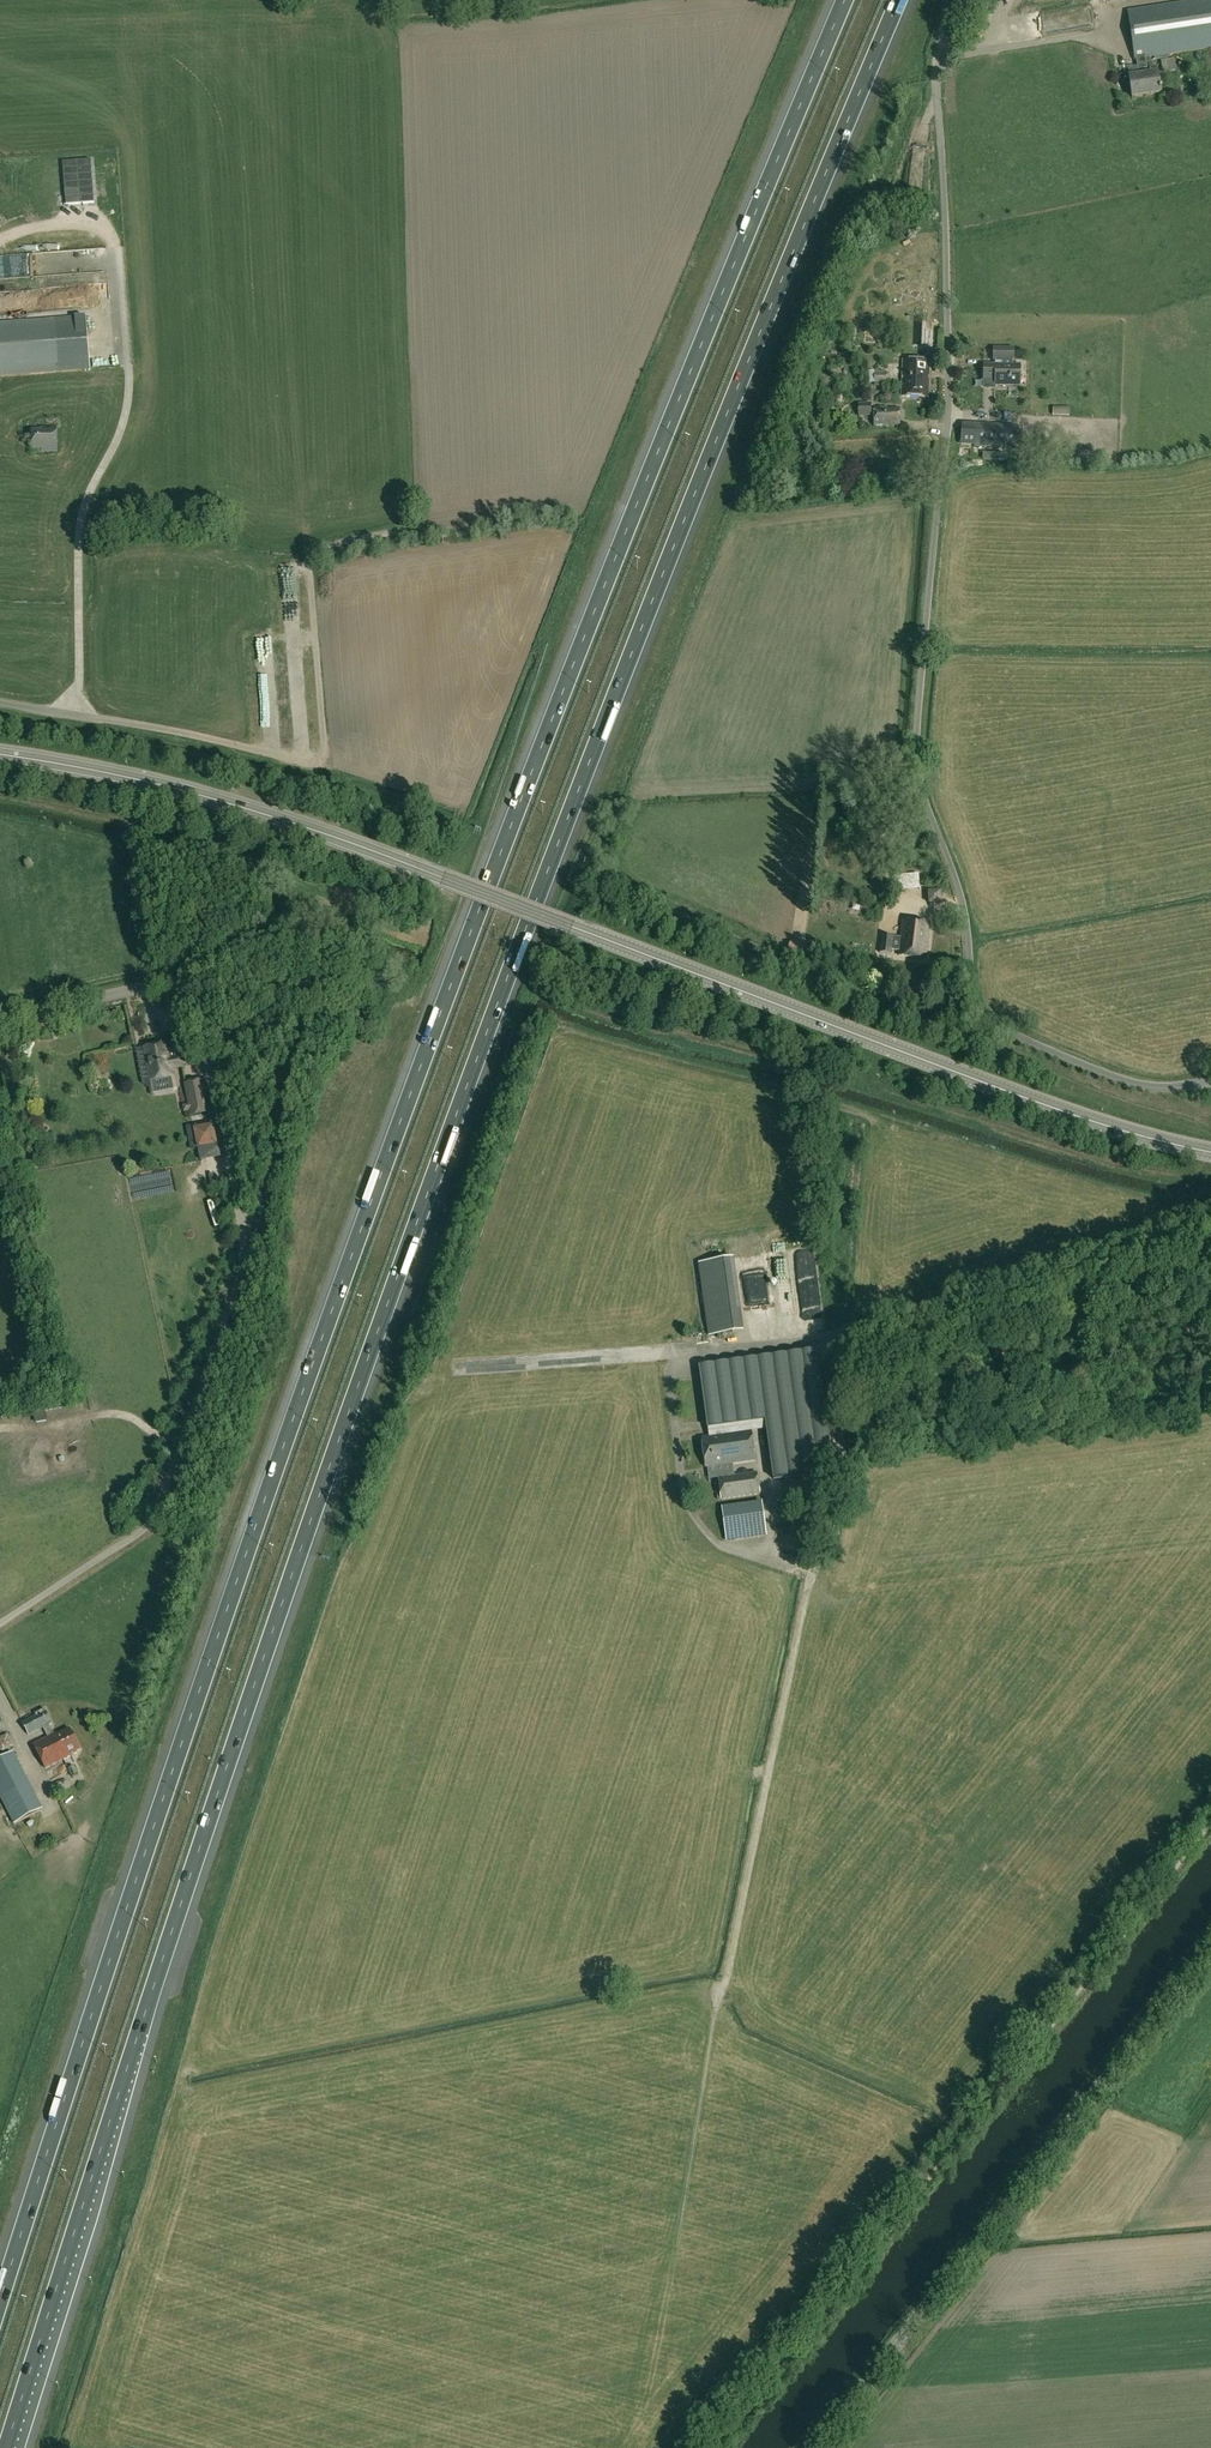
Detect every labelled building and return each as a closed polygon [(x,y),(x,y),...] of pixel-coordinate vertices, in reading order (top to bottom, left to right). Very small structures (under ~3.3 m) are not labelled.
[(1210,49),(1210,0),(1203,0),(1126,12),(1134,61),(1136,61),(1138,77),(1128,78),(1131,98),(1160,94),(1157,74),(1148,76),(1145,59),(1210,49)] [(91,160),(62,163),(66,205),(94,203),(91,160)] [(86,316),(0,322),(0,377),(90,371),(86,316)] [(1001,364),(1001,367),(983,366),(983,381),(994,381),(995,386),(1019,386),(1019,367),(1012,367),(1013,361),(1014,350),(993,350),(993,361),(995,361),(995,363),(1001,364)] [(901,397),(927,398),(928,361),(902,360),(901,397)] [(874,383),(886,383),(886,371),(874,371),(874,383)] [(871,404),(858,404),(858,417),(871,417),(871,404)] [(874,410),(874,427),(900,426),(900,409),(874,410)] [(1003,437),(1012,437),(1013,423),(1004,423),(1003,437)] [(961,426),(960,445),(999,448),(1001,428),(961,426)] [(57,428),(42,429),(42,432),(32,432),(32,450),(42,450),(42,452),(57,452),(57,428)] [(928,904),(941,904),(941,891),(939,891),(939,882),(928,882),(929,891),(928,891),(928,904)] [(897,951),(896,955),(925,959),(929,924),(901,920),(899,938),(893,937),(882,936),(879,953),(891,955),(891,950),(897,951)] [(179,1047),(178,1042),(143,1049),(149,1082),(174,1077),(172,1070),(183,1068),(179,1047)] [(191,1045),(179,1047),(183,1068),(195,1066),(191,1045)] [(202,1079),(185,1082),(191,1116),(208,1113),(202,1079)] [(216,1144),(212,1125),(194,1128),(198,1147),(200,1160),(220,1156),(218,1144),(216,1144)] [(224,1167),(217,1167),(218,1178),(225,1178),(224,1167)] [(795,1231),(749,1237),(752,1261),(778,1257),(779,1266),(797,1263),(796,1253),(797,1253),(795,1231)] [(712,1330),(745,1328),(740,1252),(706,1255),(712,1330)] [(781,1310),(777,1265),(757,1267),(761,1312),(781,1310)] [(815,1351),(699,1367),(707,1429),(765,1421),(773,1479),(819,1472),(818,1461),(830,1459),(815,1351)] [(751,1432),(701,1438),(705,1468),(707,1468),(709,1480),(718,1478),(735,1476),(733,1464),(755,1461),(751,1432)] [(735,1476),(718,1478),(721,1500),(760,1494),(757,1473),(735,1476)] [(761,1502),(722,1508),(725,1533),(764,1527),(761,1502)] [(80,1750),(70,1728),(56,1735),(51,1724),(52,1724),(45,1709),(35,1714),(36,1715),(22,1722),(29,1735),(43,1728),(48,1738),(33,1745),(45,1769),(71,1756),(70,1754),(80,1750)] [(0,1738),(0,1750),(1,1752),(14,1746),(7,1734),(0,1738)] [(13,1753),(0,1759),(0,1797),(14,1825),(43,1810),(13,1753)] [(74,1766),(68,1769),(71,1777),(78,1775),(74,1766)]
